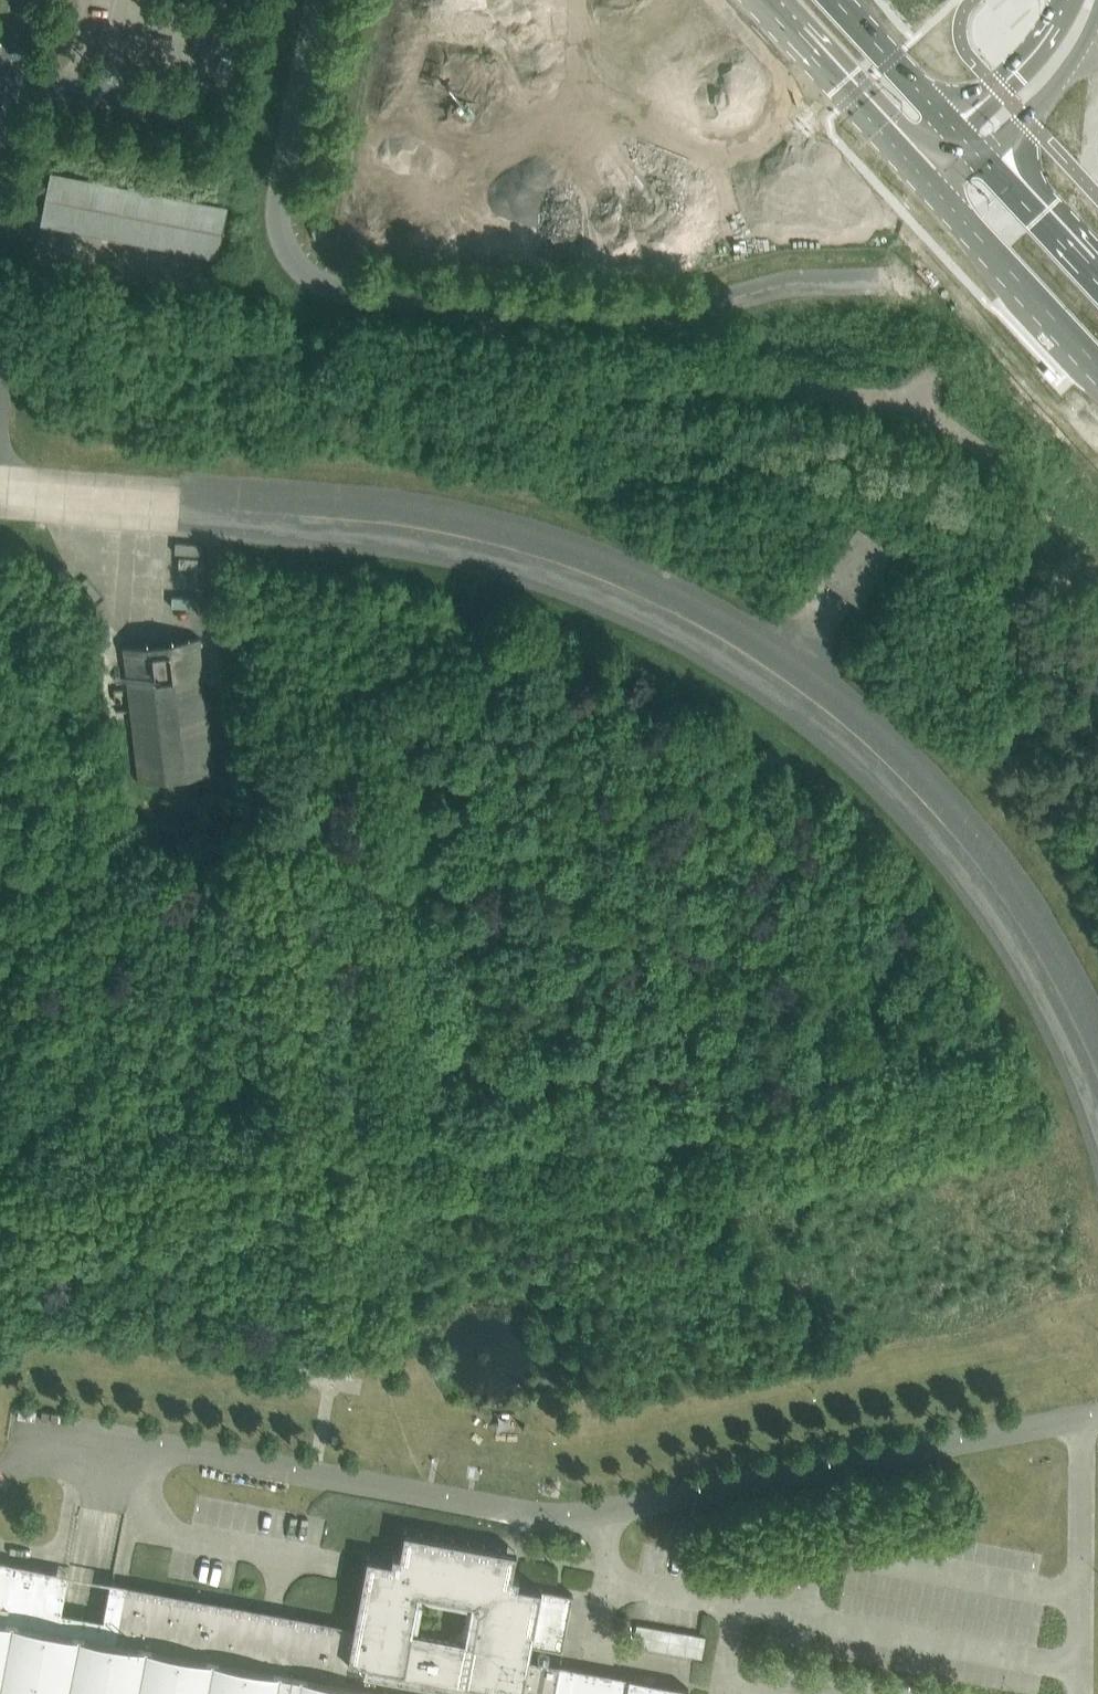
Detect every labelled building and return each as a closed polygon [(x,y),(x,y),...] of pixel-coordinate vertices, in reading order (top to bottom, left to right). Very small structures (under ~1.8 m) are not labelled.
[(42,215),(220,249),(227,213),(49,178),(42,215)] [(149,642),(122,645),(138,781),(160,778),(162,793),(195,789),(193,774),(215,772),(199,636),(173,639),(149,642)] [(312,1352),(309,1369),(353,1377),(356,1360),(312,1352)] [(18,1416),(35,1419),(37,1409),(19,1407),(18,1416)] [(526,1670),(528,1653),(561,1659),(573,1593),(542,1587),(518,1583),(519,1576),(512,1574),(514,1563),(498,1560),(500,1547),(405,1529),(400,1553),(393,1552),(391,1559),(368,1555),(354,1625),(128,1583),(52,1569),(0,1559),(0,1693),(653,1693),(526,1670)]
